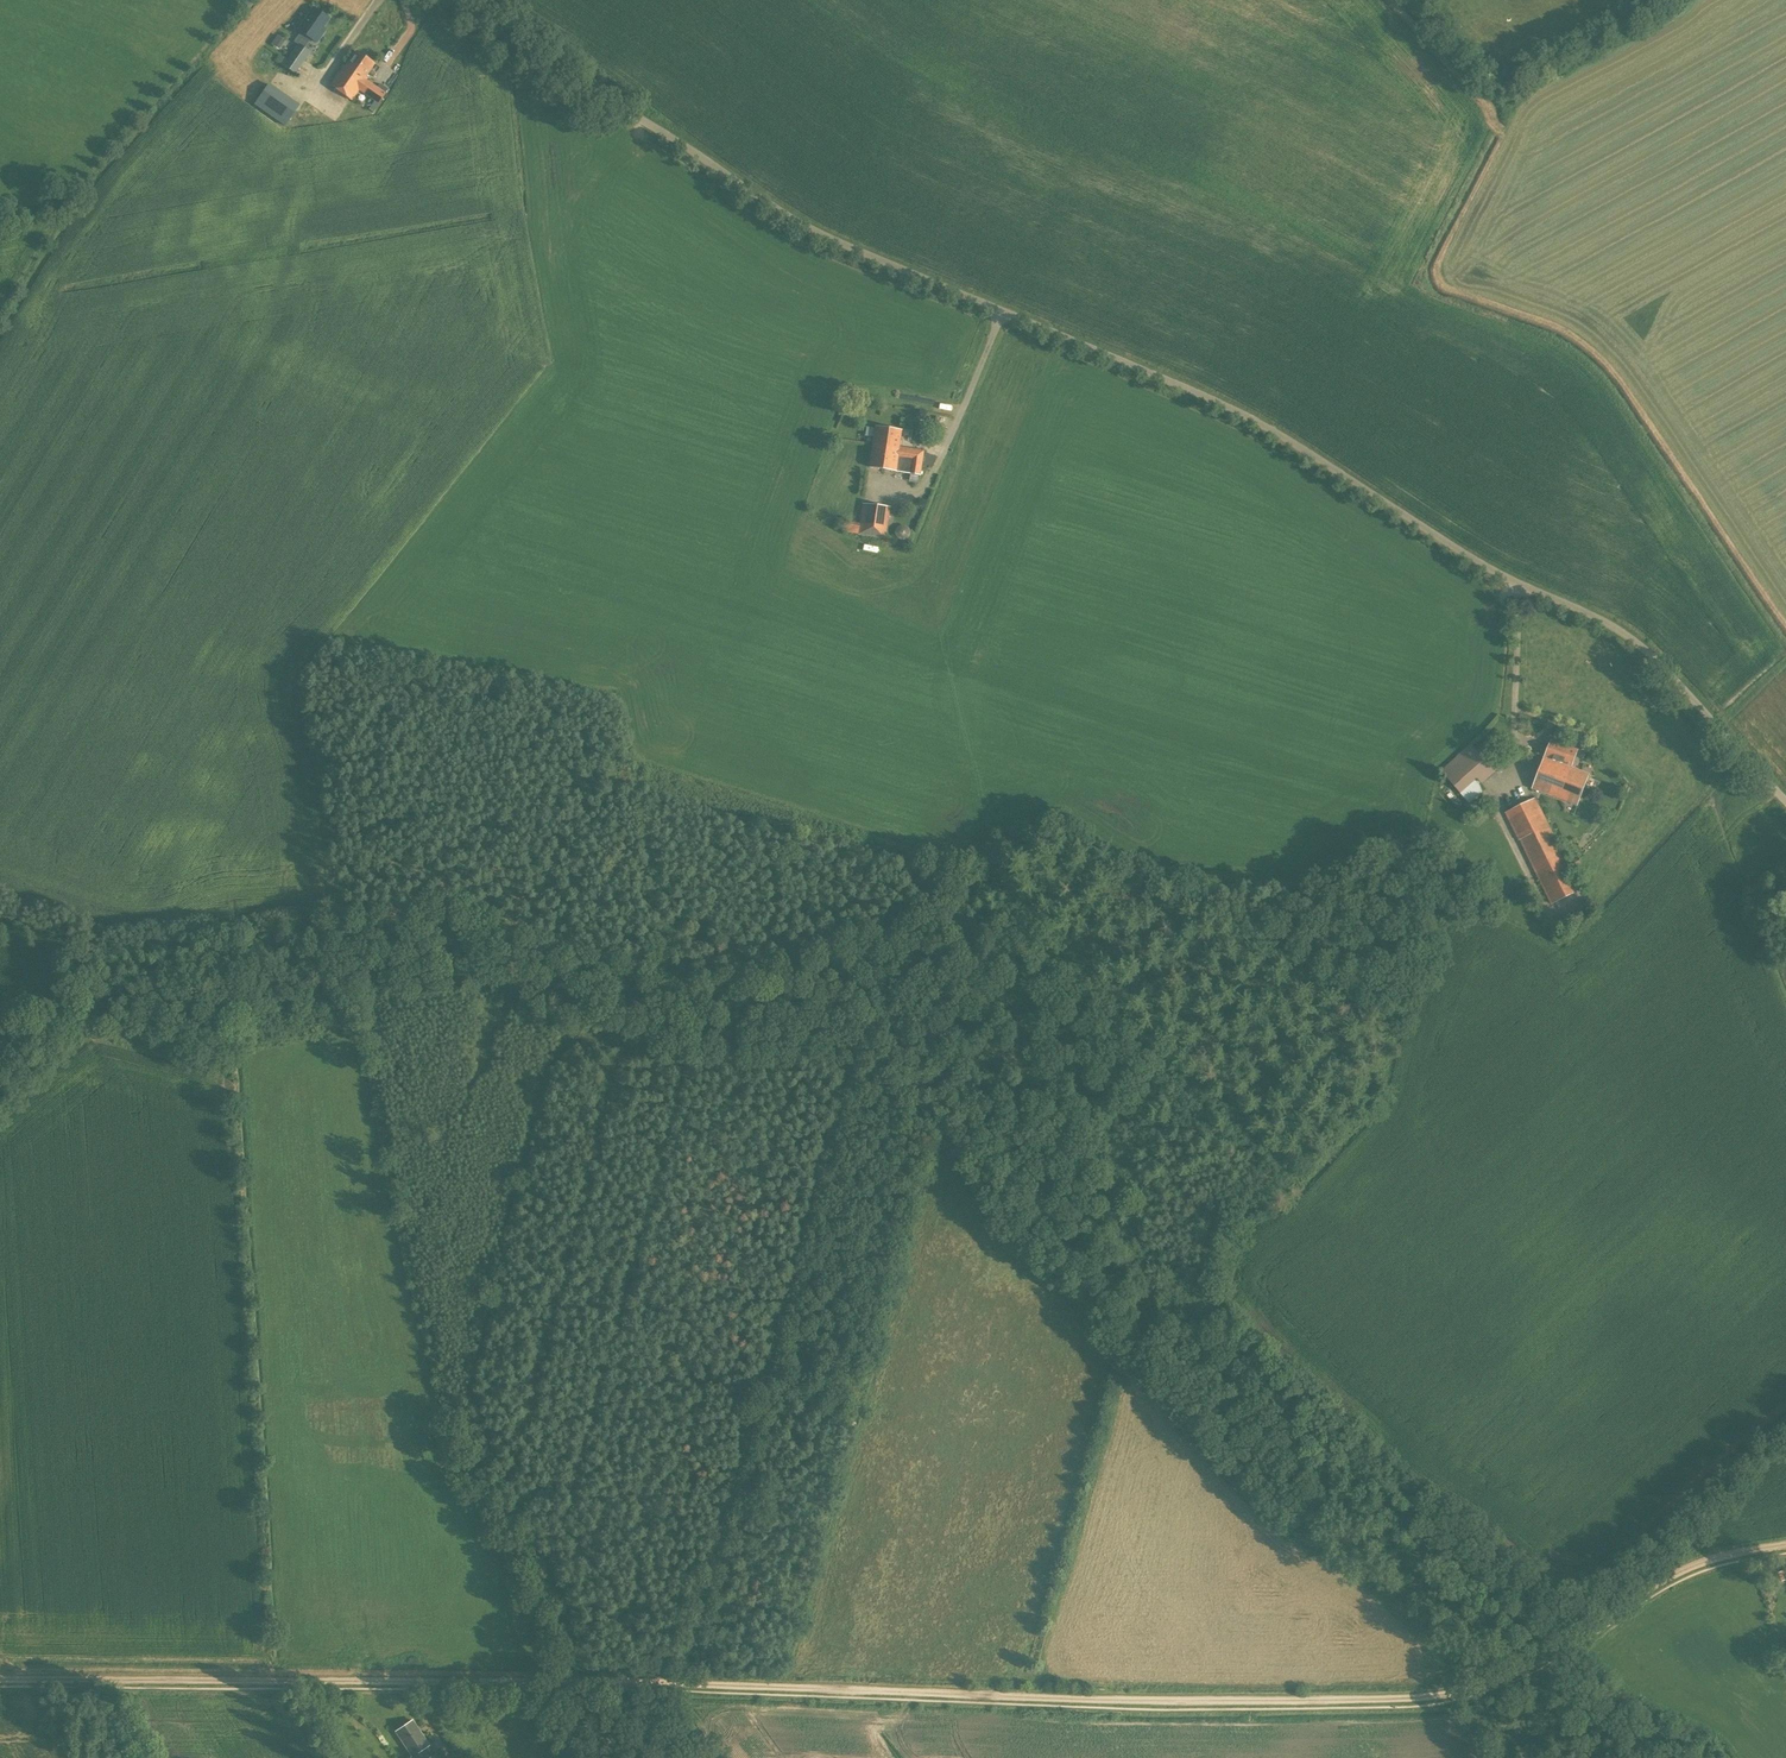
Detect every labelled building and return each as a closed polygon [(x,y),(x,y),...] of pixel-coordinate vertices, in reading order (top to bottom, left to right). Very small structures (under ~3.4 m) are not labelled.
[(294,41),(297,44),(282,65),(295,74),(311,52),(305,47),(311,39),(316,43),(326,29),(323,27),(329,18),(314,8),(298,30),(301,32),(294,41)] [(345,66),(343,64),(330,84),(351,99),(359,89),(378,102),(385,92),(365,79),(367,77),(365,76),(374,63),(356,50),(345,66)] [(245,97),(274,117),(288,98),(258,77),(245,97)] [(875,426),(872,444),(879,445),(878,448),(898,451),(896,461),(921,465),(924,450),(899,446),(901,430),(875,426)] [(879,445),(872,444),(868,467),(920,474),(921,465),(896,461),(898,451),(878,448),(879,445)] [(859,523),(846,521),(844,532),(885,538),(890,507),(862,502),(859,523)] [(905,537),(910,531),(901,524),(896,530),(905,537)] [(1578,750),(1551,739),(1532,788),(1577,805),(1589,773),(1571,767),(1578,750)] [(1495,771),(1471,744),(1440,770),(1468,803),(1485,789),(1481,784),(1495,771)] [(1504,812),(1551,904),(1581,890),(1573,873),(1578,871),(1575,865),(1581,862),(1578,856),(1570,861),(1571,863),(1568,864),(1535,797),(1504,812)] [(1785,1578),(1785,1574),(1784,1569),(1774,1572),(1777,1580),(1785,1578)] [(411,1755),(410,1756),(412,1757),(426,1757),(430,1756),(425,1747),(429,1745),(412,1720),(395,1731),(411,1755)]
